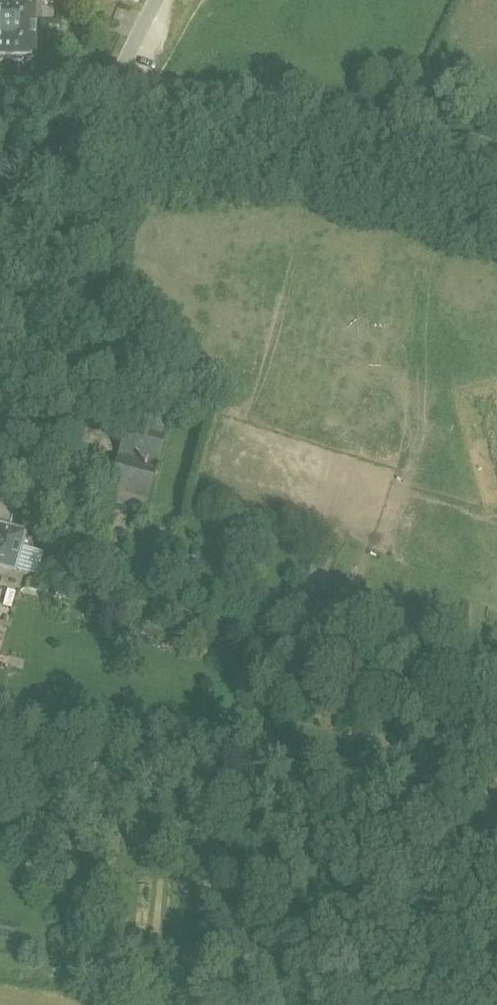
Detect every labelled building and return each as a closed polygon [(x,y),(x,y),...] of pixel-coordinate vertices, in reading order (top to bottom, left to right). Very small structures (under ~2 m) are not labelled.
[(8,59),(11,59),(14,62),(21,62),(24,59),(34,59),(34,7),(30,7),(30,0),(8,0),(8,59)] [(143,430),(165,436),(174,402),(152,398),(143,430)] [(147,503),(165,436),(143,430),(124,425),(107,493),(147,503)] [(14,568),(20,548),(24,534),(0,527),(0,567),(14,571),(14,568)] [(20,548),(14,568),(36,574),(41,554),(20,548)]
